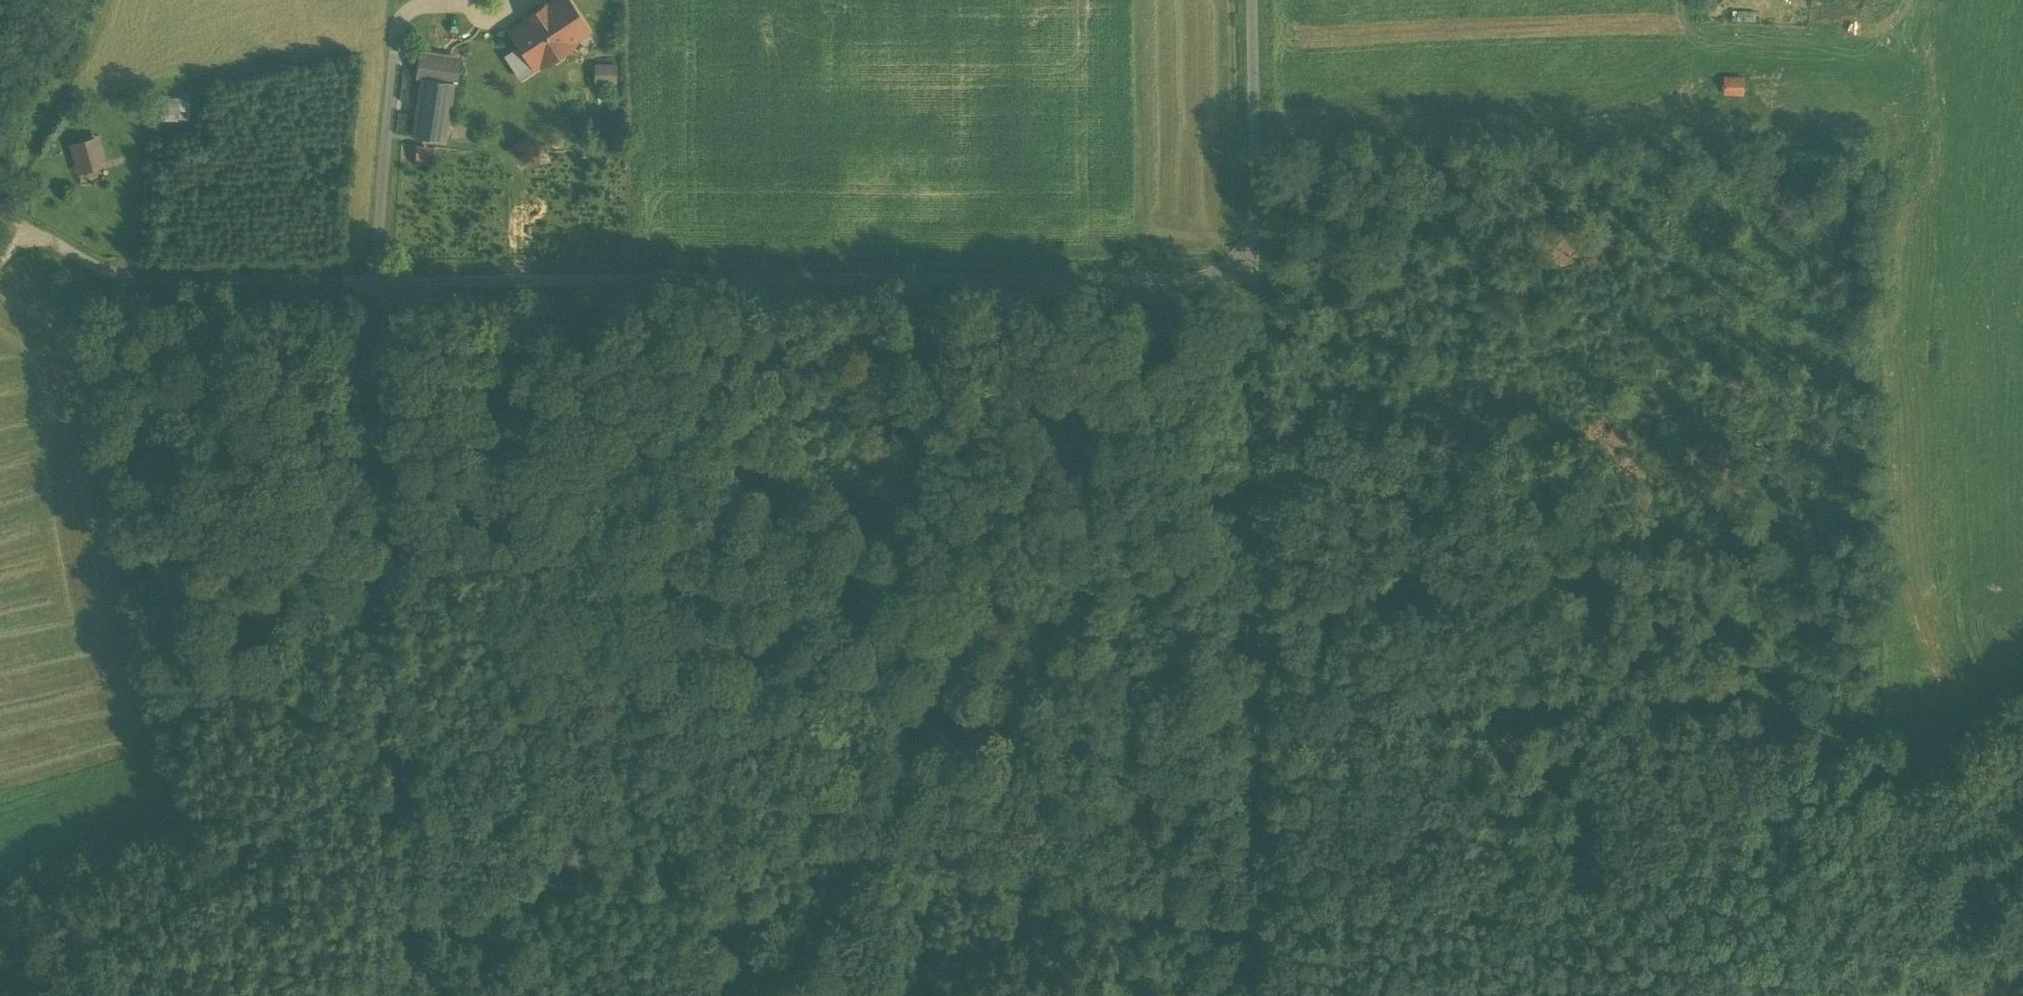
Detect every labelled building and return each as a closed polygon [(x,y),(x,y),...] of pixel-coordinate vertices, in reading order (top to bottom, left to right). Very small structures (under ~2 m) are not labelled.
[(512,31),(533,65),(540,60),(542,63),(572,44),(570,40),(586,30),(568,0),(561,0),(546,9),(544,6),(528,16),(530,20),(512,31)] [(421,52),(419,70),(456,75),(459,58),(421,52)] [(1742,74),(1725,74),(1725,90),(1742,90),(1742,74)] [(450,80),(418,75),(410,130),(442,135),(450,80)] [(75,142),(84,173),(114,163),(105,133),(75,142)]
